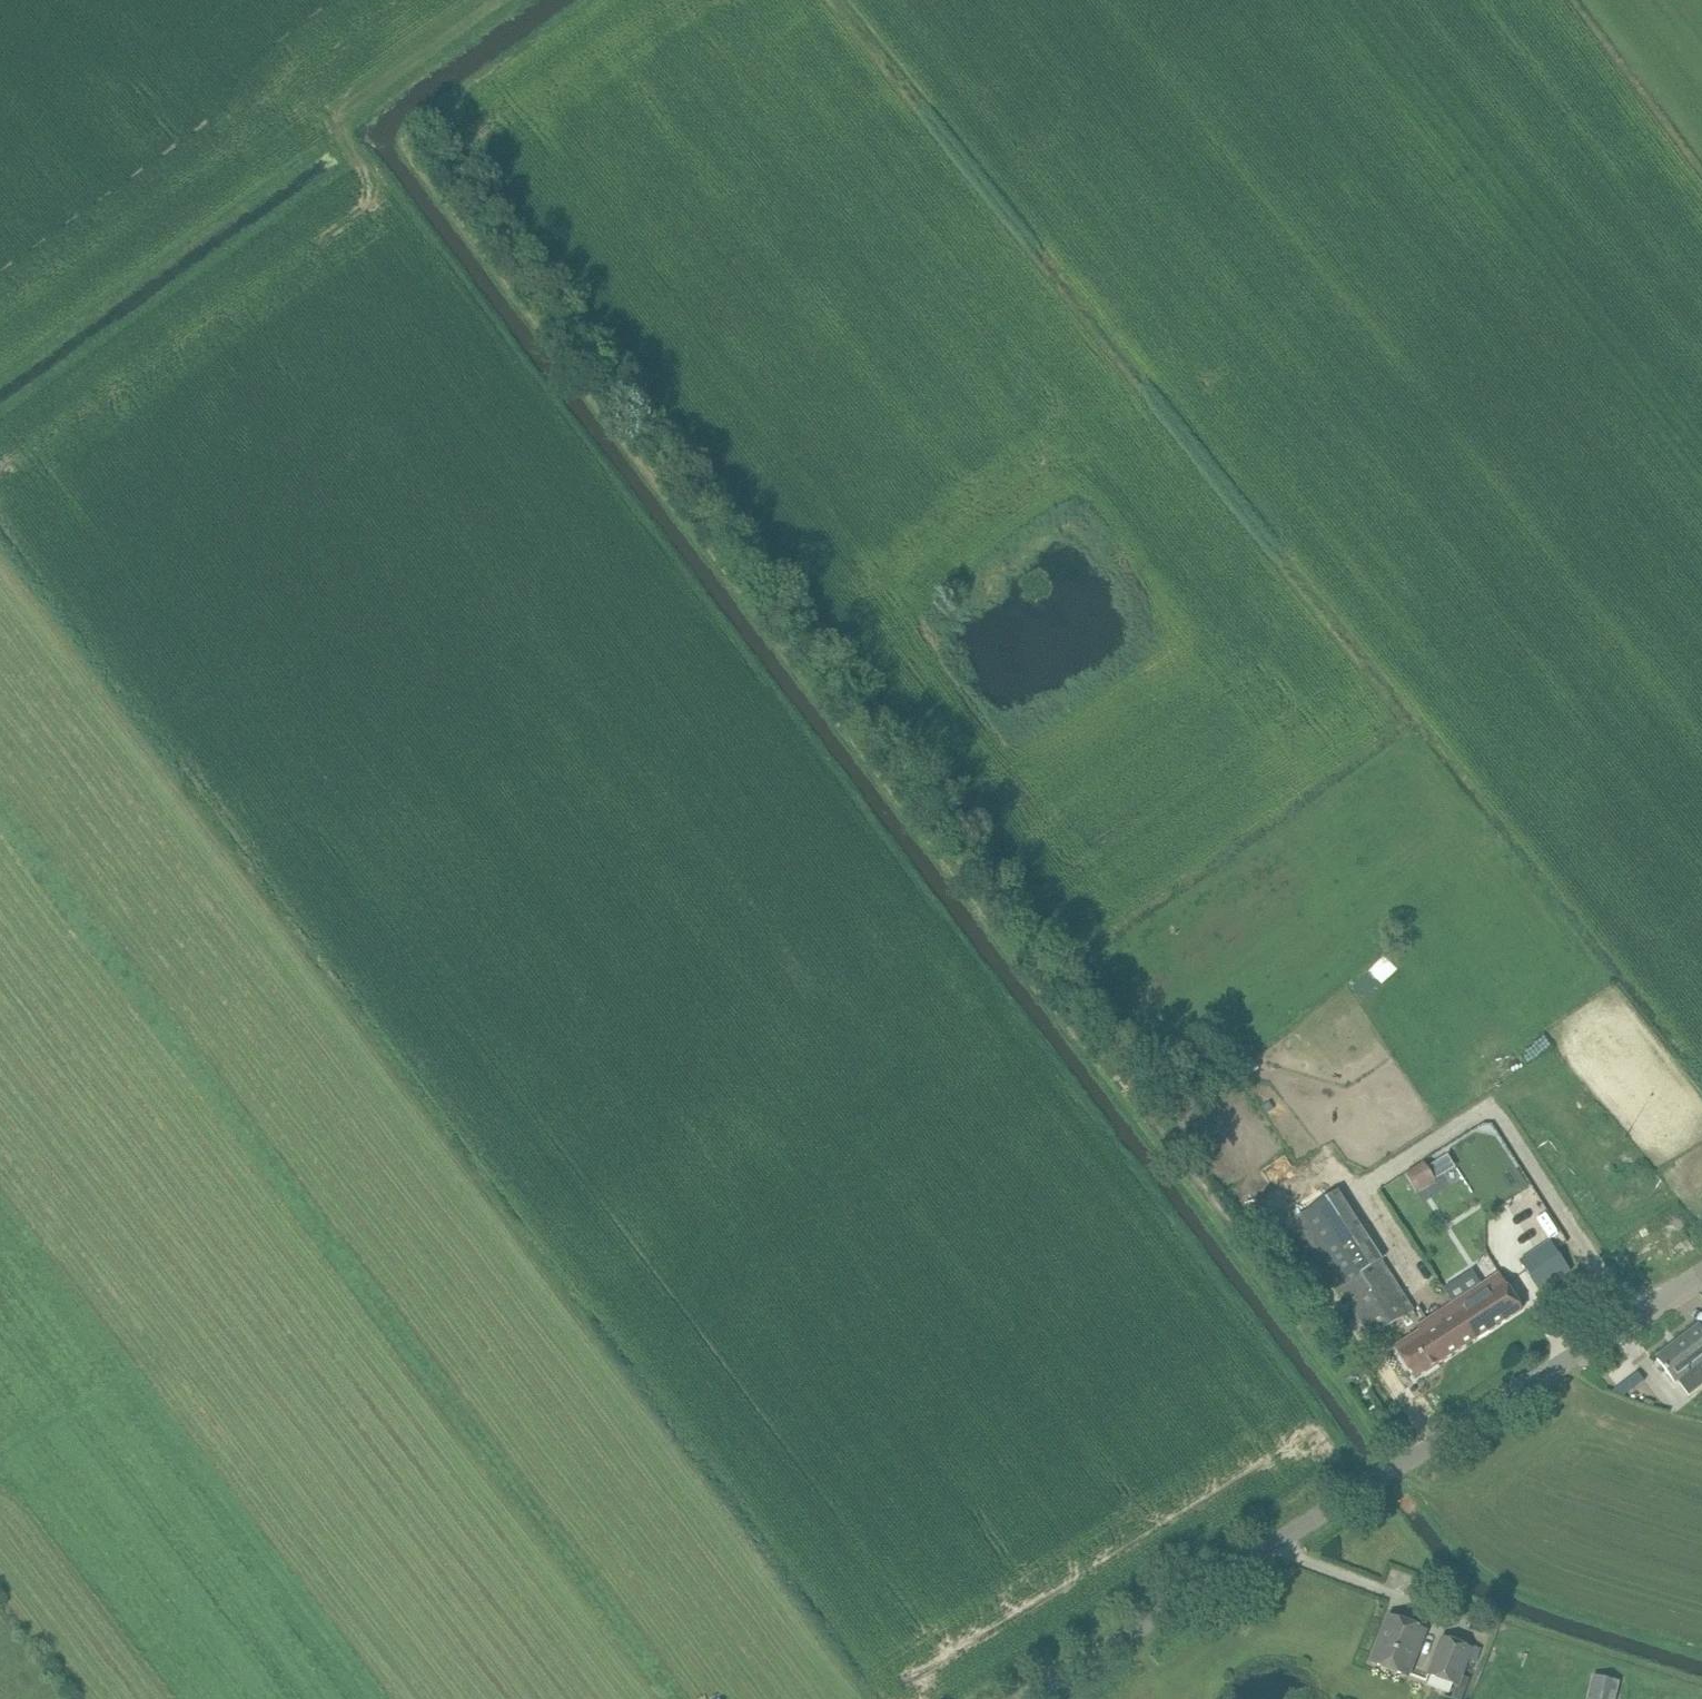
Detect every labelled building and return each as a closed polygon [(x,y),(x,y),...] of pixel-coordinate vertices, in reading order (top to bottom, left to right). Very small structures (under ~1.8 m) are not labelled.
[(1411,1193),(1429,1180),(1420,1168),(1402,1181),(1411,1193)] [(1363,1326),(1406,1298),(1335,1191),(1293,1218),(1363,1326)] [(1540,1290),(1569,1270),(1549,1240),(1520,1260),(1540,1290)] [(1422,1329),(1395,1347),(1415,1378),(1522,1309),(1510,1290),(1500,1274),(1420,1326),(1422,1329)] [(1678,1380),(1689,1394),(1701,1384),(1701,1328),(1700,1325),(1657,1358),(1675,1382),(1678,1380)] [(1407,1676),(1425,1630),(1389,1616),(1371,1662),(1407,1676)] [(1457,1685),(1471,1648),(1442,1637),(1428,1674),(1457,1685)] [(1618,1681),(1592,1676),(1586,1698),(1614,1698),(1618,1681)]
